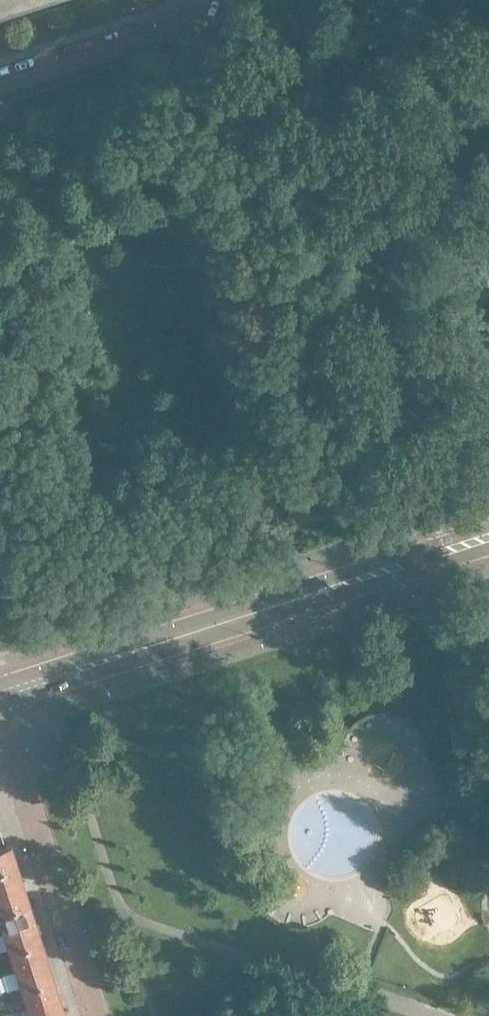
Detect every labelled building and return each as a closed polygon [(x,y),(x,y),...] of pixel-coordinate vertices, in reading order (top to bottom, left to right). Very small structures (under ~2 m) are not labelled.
[(11,842),(5,844),(0,846),(0,868),(17,862),(11,842)] [(17,862),(0,868),(0,889),(23,881),(17,862)] [(23,881),(0,889),(0,910),(29,900),(23,881)] [(29,900),(0,910),(0,921),(3,930),(35,919),(29,900)] [(41,938),(35,919),(3,930),(9,949),(41,938)] [(48,957),(41,938),(9,949),(15,968),(48,957)] [(54,976),(48,957),(15,968),(21,987),(54,976)] [(60,995),(54,976),(21,987),(27,1006),(60,995)] [(60,995),(27,1006),(31,1015),(61,1015),(66,1014),(60,995)]
